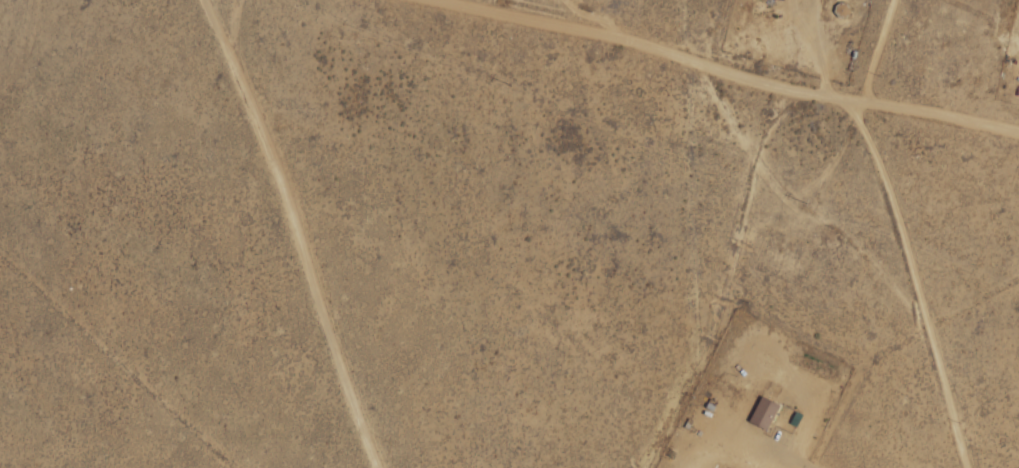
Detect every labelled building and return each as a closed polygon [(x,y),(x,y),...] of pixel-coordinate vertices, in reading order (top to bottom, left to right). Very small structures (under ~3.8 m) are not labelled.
[(837,17),(849,17),(848,4),(837,4),(837,17)] [(780,406),(762,396),(748,421),(766,431),(780,406)]
